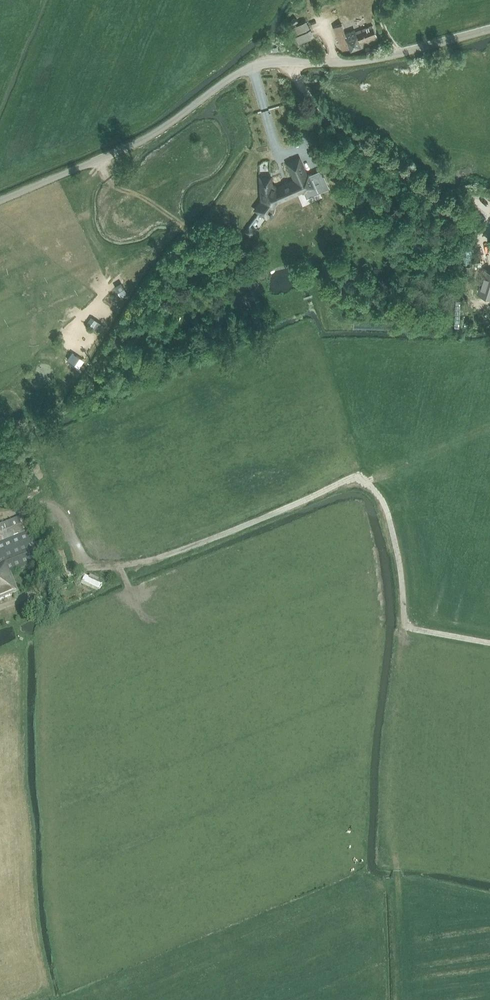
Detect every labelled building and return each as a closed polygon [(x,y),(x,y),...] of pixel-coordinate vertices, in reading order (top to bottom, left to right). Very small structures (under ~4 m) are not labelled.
[(295,18),(290,23),(293,27),(299,22),(295,18)] [(358,41),(376,35),(373,26),(355,32),(355,30),(345,33),(342,23),(334,26),(342,50),(350,47),(350,49),(360,46),(358,41)] [(299,159),(287,164),(295,181),(276,189),(272,186),(271,178),(260,178),(261,201),(256,208),(259,210),(258,211),(266,216),(271,213),(272,211),(272,206),(276,200),(302,191),(303,192),(312,188),(307,176),(306,176),(299,159)] [(249,225),(245,230),(250,235),(255,229),(249,225)] [(471,265),(459,266),(460,285),(473,284),(471,265)] [(242,271),(235,280),(248,291),(252,286),(255,282),(245,274),(242,271)] [(483,275),(479,296),(489,299),(489,276),(483,275)] [(86,323),(97,331),(102,324),(91,316),(86,323)] [(25,524),(21,516),(0,525),(0,599),(17,592),(10,574),(39,562),(25,524)] [(64,596),(60,600),(64,604),(65,605),(67,603),(70,600),(64,596)]
